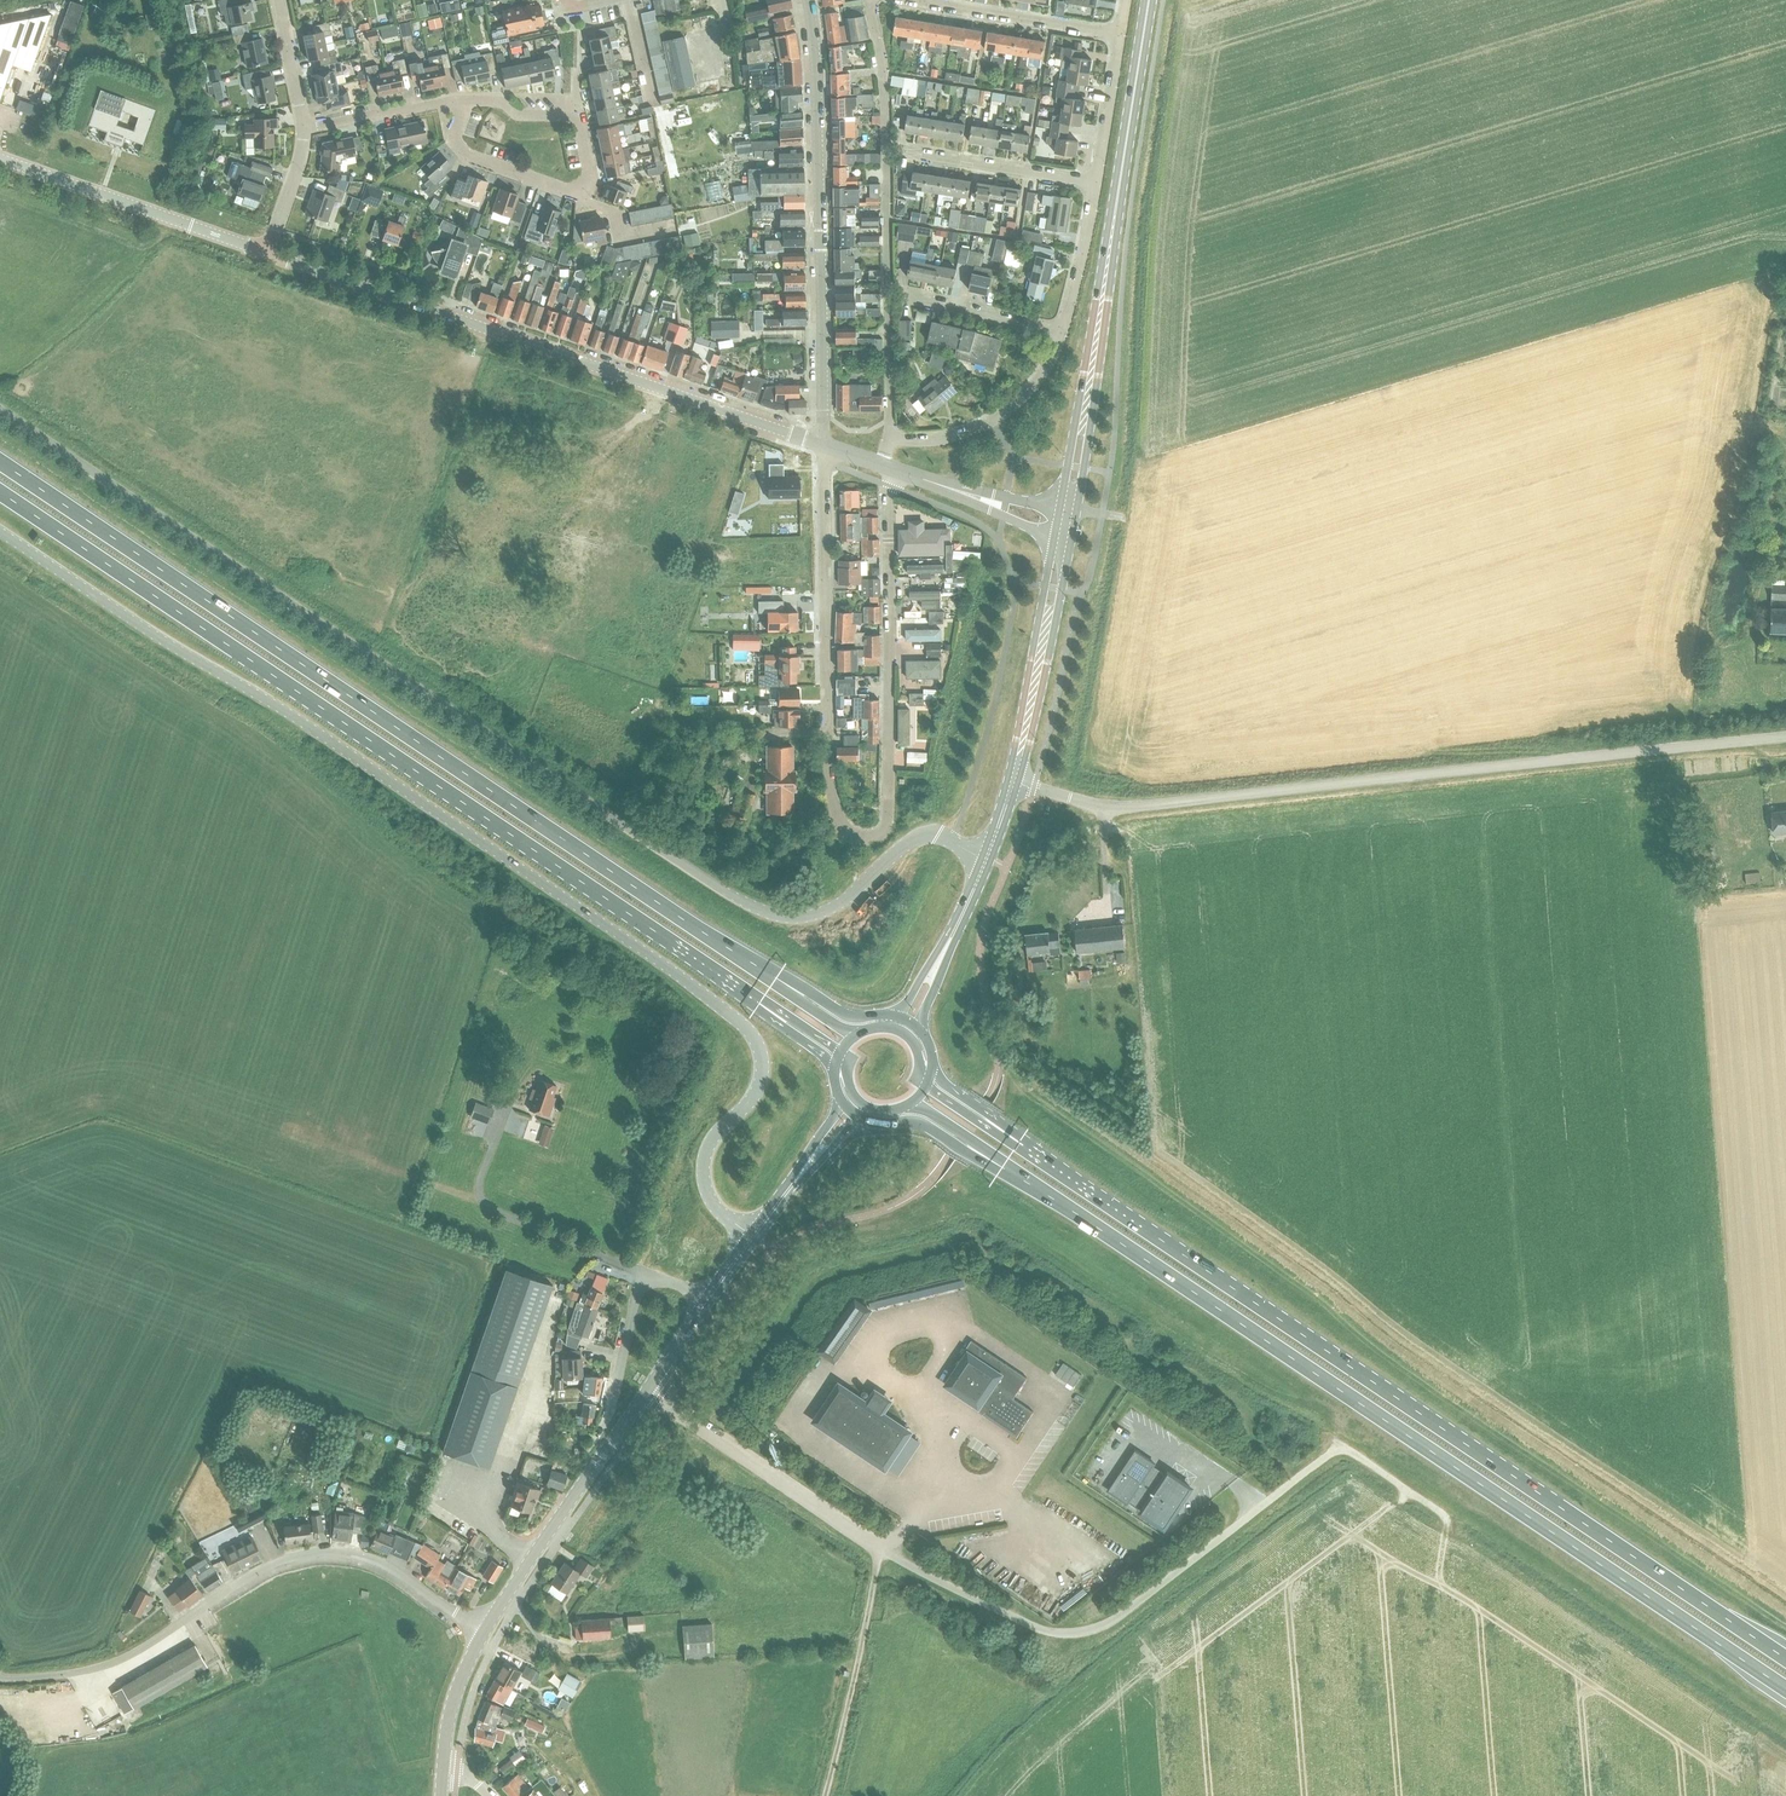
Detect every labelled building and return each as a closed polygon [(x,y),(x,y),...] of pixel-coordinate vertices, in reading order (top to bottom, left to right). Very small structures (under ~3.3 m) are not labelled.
[(253,5),(252,2),(246,3),(245,0),(219,0),(218,0),(221,14),(229,13),(232,24),(252,20),(249,6),(253,5)] [(462,7),(461,0),(443,0),(444,10),(462,7)] [(655,10),(656,14),(672,11),(670,0),(654,0),(653,0),(655,10)] [(672,11),(680,10),(678,0),(670,0),(672,11)] [(789,7),(787,0),(765,0),(766,7),(744,12),(747,22),(772,16),(771,11),(789,7)] [(70,1),(58,34),(72,39),(84,6),(70,1)] [(845,3),(845,10),(863,8),(862,1),(845,3)] [(496,27),(497,30),(491,31),(494,44),(509,41),(508,36),(536,30),(535,27),(542,25),(542,26),(544,26),(539,4),(538,4),(538,5),(531,7),(530,4),(502,9),(505,25),(496,27)] [(863,8),(845,10),(848,36),(849,42),(868,39),(865,7),(863,8)] [(641,13),(643,23),(655,20),(654,15),(656,14),(655,10),(641,13)] [(838,12),(826,14),(829,44),(849,42),(848,36),(847,27),(840,27),(838,12)] [(147,25),(156,24),(154,13),(146,14),(147,25)] [(12,65),(30,71),(50,14),(0,24),(0,99),(12,65)] [(431,27),(444,26),(443,14),(430,15),(431,27)] [(772,25),(773,32),(793,27),(791,15),(768,20),(769,25),(772,25)] [(897,17),(894,34),(908,36),(911,19),(897,17)] [(915,37),(922,39),(925,22),(911,19),(907,41),(906,48),(913,50),(914,43),(915,37)] [(370,20),(360,22),(362,28),(372,26),(370,20)] [(643,23),(644,30),(657,27),(655,20),(643,23)] [(398,24),(402,37),(413,35),(410,21),(398,24)] [(303,35),(306,48),(325,44),(324,37),(331,35),(329,22),(312,26),(314,33),(303,35)] [(928,52),(935,53),(940,24),(925,22),(922,39),(930,40),(928,52)] [(403,40),(402,37),(398,24),(391,26),(394,42),(402,40),(403,40)] [(943,42),(951,43),(954,26),(940,24),(935,53),(941,54),(943,42)] [(589,40),(592,52),(611,48),(619,46),(614,25),(598,29),(600,37),(589,40)] [(767,25),(757,27),(759,36),(768,34),(767,25)] [(957,57),(963,58),(968,29),(954,26),(951,43),(950,48),(958,50),(957,57)] [(644,30),(647,43),(660,40),(657,27),(644,30)] [(377,29),(367,31),(369,42),(379,40),(377,29)] [(968,29),(963,58),(970,59),(972,47),(980,48),(983,31),(968,29)] [(256,65),(267,62),(262,38),(251,41),(249,32),(232,35),(234,45),(242,43),(247,66),(256,64),(256,65)] [(997,66),(998,63),(1000,51),(1002,34),(988,32),(985,49),(993,50),(991,65),(997,66)] [(746,61),(776,60),(798,59),(798,47),(795,33),(760,40),(760,37),(745,40),(746,52),(746,61)] [(1017,36),(1002,34),(1000,51),(1014,53),(1017,36)] [(1031,39),(1017,36),(1014,53),(1022,55),(1019,67),(1026,68),(1027,65),(1031,39)] [(694,85),(694,84),(684,37),(663,42),(673,89),(694,85)] [(509,42),(510,48),(522,45),(521,39),(509,42)] [(1046,41),(1031,39),(1027,65),(1041,68),(1046,41)] [(647,43),(649,49),(661,46),(660,40),(647,43)] [(323,65),(337,62),(334,49),(327,51),(325,44),(306,48),(309,60),(319,58),(321,65),(323,65)] [(412,46),(414,53),(421,52),(419,44),(412,46)] [(649,49),(650,56),(663,53),(661,46),(649,49)] [(846,51),(852,50),(852,46),(829,48),(832,72),(843,71),(842,65),(847,64),(846,51)] [(523,48),(524,55),(530,82),(542,80),(538,60),(531,62),(528,47),(523,48)] [(1069,69),(1090,72),(1092,60),(1080,58),(1081,50),(1065,47),(1061,67),(1069,69)] [(545,59),(538,60),(542,80),(555,77),(553,66),(560,65),(557,48),(544,51),(545,59)] [(605,63),(606,70),(616,68),(623,66),(620,53),(612,55),(611,48),(592,52),(594,65),(605,63)] [(480,62),(474,63),(478,82),(490,80),(489,74),(496,72),(492,52),(478,55),(480,62)] [(434,56),(428,57),(430,65),(434,88),(447,85),(444,69),(450,67),(447,53),(434,56)] [(518,85),(514,65),(506,67),(503,53),(495,54),(497,62),(499,61),(505,87),(518,85)] [(650,56),(653,69),(666,66),(663,53),(650,56)] [(521,64),(514,65),(518,85),(530,82),(524,55),(519,56),(521,64)] [(478,82),(474,63),(467,64),(466,58),(451,61),(455,81),(464,79),(465,85),(478,82)] [(393,69),(386,71),(391,93),(404,90),(400,74),(407,73),(404,59),(392,61),(393,69)] [(421,90),(434,88),(430,65),(422,67),(421,59),(408,61),(411,76),(412,80),(419,79),(421,90)] [(747,89),(774,88),(799,87),(798,59),(776,60),(776,69),(774,69),(774,67),(766,68),(766,69),(749,70),(749,77),(747,77),(747,89)] [(312,75),(315,89),(337,84),(345,82),(341,61),(337,62),(323,65),(324,72),(312,75)] [(391,93),(386,71),(379,72),(377,64),(365,67),(368,81),(375,79),(378,96),(391,93)] [(653,69),(654,76),(667,73),(666,66),(653,69)] [(618,81),(617,74),(616,68),(606,70),(588,74),(591,87),(618,81)] [(1060,79),(1058,88),(1072,90),(1074,83),(1088,85),(1090,72),(1069,69),(1068,75),(1065,76),(1060,79)] [(246,90),(255,88),(258,103),(275,100),(270,76),(266,77),(265,70),(250,73),(243,74),(246,90)] [(946,72),(945,79),(960,81),(961,74),(946,72)] [(654,76),(656,82),(668,79),(667,73),(654,76)] [(227,76),(213,80),(218,97),(229,94),(227,88),(241,84),(238,74),(235,75),(237,82),(230,84),(227,76)] [(831,75),(832,95),(850,94),(849,75),(831,75)] [(927,88),(928,82),(904,78),(902,93),(916,95),(917,86),(927,88)] [(349,91),(357,91),(358,80),(349,79),(349,91)] [(656,82),(657,88),(670,86),(668,79),(656,82)] [(591,87),(594,99),(613,95),(612,89),(620,87),(618,81),(591,87)] [(337,84),(315,89),(318,103),(330,100),(332,108),(350,104),(347,90),(339,92),(337,84)] [(946,84),(945,93),(956,95),(957,86),(946,84)] [(657,88),(659,95),(671,92),(670,86),(657,88)] [(778,98),(779,111),(796,110),(796,101),(799,101),(799,87),(774,88),(774,98),(778,98)] [(966,103),(972,104),(975,89),(968,88),(966,103)] [(1063,103),(1062,110),(1083,113),(1085,100),(1071,98),(1072,90),(1058,88),(1056,102),(1063,103)] [(975,89),(972,104),(979,105),(981,90),(975,89)] [(101,90),(88,126),(106,132),(103,140),(122,147),(125,139),(143,145),(156,110),(101,90)] [(991,92),(982,90),(979,105),(983,105),(985,95),(991,96),(991,92)] [(671,92),(659,95),(661,105),(674,102),(672,92),(671,92)] [(613,95),(594,99),(596,111),(624,106),(621,93),(613,95)] [(862,103),(862,106),(873,106),(873,94),(857,94),(858,103),(862,103)] [(1006,105),(1020,107),(1021,97),(1007,94),(1006,102),(1006,105)] [(22,96),(19,106),(42,115),(46,104),(22,96)] [(853,109),(856,109),(855,97),(832,98),(833,117),(853,116),(853,109)] [(1021,97),(1020,107),(1021,107),(1021,105),(1026,106),(1025,113),(1034,114),(1036,99),(1021,97)] [(624,106),(596,111),(599,124),(626,119),(624,106)] [(652,113),(651,107),(640,109),(642,115),(652,113)] [(905,131),(920,134),(922,117),(924,110),(917,109),(916,116),(908,115),(905,131)] [(796,110),(779,111),(779,113),(755,114),(755,121),(778,119),(778,126),(801,125),(800,110),(796,110)] [(1053,115),(1051,129),(1066,131),(1067,124),(1081,126),(1083,113),(1062,110),(1061,116),(1053,115)] [(920,134),(934,136),(936,120),(938,112),(932,111),(931,119),(922,117),(920,134)] [(934,136),(948,138),(951,122),(952,115),(946,114),(945,121),(936,120),(934,136)] [(951,122),(948,138),(962,141),(966,117),(960,116),(959,123),(951,122)] [(254,138),(254,148),(274,147),(273,128),(278,128),(278,118),(254,119),(254,125),(244,125),(245,138),(254,138)] [(984,145),(999,147),(1003,123),(1003,120),(997,119),(996,129),(987,128),(984,145)] [(1039,119),(1038,126),(1050,127),(1051,121),(1039,119)] [(229,121),(215,120),(214,132),(228,133),(229,121)] [(833,138),(834,138),(846,137),(855,137),(855,122),(845,122),(845,120),(833,120),(833,138)] [(399,147),(427,141),(423,121),(385,129),(390,154),(400,152),(399,147)] [(596,129),(599,141),(619,137),(625,136),(623,123),(596,129)] [(999,147),(1013,149),(1016,133),(1017,125),(1003,123),(999,147)] [(970,143),(984,145),(987,128),(973,125),(970,143)] [(1016,133),(1013,149),(1027,152),(1032,126),(1025,125),(1024,134),(1016,133)] [(778,129),(778,141),(778,147),(801,144),(801,129),(778,129)] [(1066,131),(1051,129),(1050,137),(1047,136),(1046,143),(1056,145),(1055,153),(1076,156),(1079,141),(1065,139),(1066,131)] [(736,155),(751,154),(748,133),(733,135),(736,155)] [(340,158),(355,155),(352,137),(323,143),(321,170),(339,171),(340,158)] [(599,141),(601,153),(621,149),(619,137),(599,141)] [(846,137),(834,138),(834,164),(881,163),(881,150),(870,150),(870,153),(846,154),(846,137)] [(778,147),(778,141),(751,141),(752,152),(763,151),(778,151),(778,147)] [(601,153),(604,165),(624,161),(631,159),(628,147),(621,149),(601,153)] [(801,150),(778,151),(763,151),(763,159),(777,158),(777,166),(802,166),(801,150)] [(439,152),(421,168),(430,178),(424,184),(427,188),(424,191),(429,196),(445,182),(440,177),(452,166),(439,152)] [(654,154),(656,167),(664,165),(663,160),(661,161),(659,153),(654,154)] [(745,159),(746,167),(762,165),(762,158),(745,159)] [(624,161),(604,165),(606,177),(626,173),(630,172),(628,160),(624,161)] [(260,184),(263,175),(269,177),(273,168),(252,161),(250,167),(232,161),(227,176),(241,181),(237,193),(245,196),(242,204),(255,208),(258,201),(261,202),(266,186),(260,184)] [(664,165),(656,167),(647,169),(649,176),(665,173),(664,165)] [(834,167),(835,185),(857,184),(857,178),(849,178),(849,175),(847,175),(846,167),(834,167)] [(771,169),(748,170),(748,179),(740,180),(744,201),(752,200),(752,195),(777,195),(803,195),(802,168),(771,169)] [(917,190),(925,191),(928,174),(914,172),(913,176),(905,174),(901,194),(916,197),(917,190)] [(925,191),(939,194),(942,177),(928,174),(925,191)] [(461,194),(481,202),(488,182),(468,175),(466,180),(458,177),(451,197),(459,200),(461,194)] [(944,199),(953,201),(956,179),(942,177),(939,194),(937,204),(943,205),(944,199)] [(723,178),(708,178),(709,197),(724,197),(723,178)] [(948,227),(967,230),(969,215),(960,214),(961,211),(955,210),(956,203),(958,204),(959,196),(968,198),(971,181),(956,179),(953,201),(952,203),(948,227)] [(603,198),(622,205),(626,192),(631,193),(633,187),(617,181),(615,187),(607,185),(603,198)] [(975,199),(989,201),(992,185),(978,183),(975,199)] [(341,202),(345,190),(329,184),(326,194),(314,189),(305,214),(327,222),(334,200),(341,202)] [(992,185),(989,201),(987,212),(994,213),(995,202),(1003,204),(1007,187),(992,185)] [(860,187),(850,187),(835,187),(835,206),(859,205),(861,205),(861,204),(859,204),(859,187),(860,187)] [(1021,190),(1007,187),(1003,204),(1002,211),(1008,212),(1010,205),(1018,206),(1021,190)] [(500,189),(492,210),(510,216),(509,219),(520,223),(527,204),(516,201),(518,195),(500,189)] [(1025,211),(1032,212),(1035,194),(1028,193),(1025,211)] [(431,205),(437,207),(441,197),(435,195),(431,205)] [(759,203),(759,212),(780,212),(780,208),(803,208),(803,195),(777,195),(777,203),(759,203)] [(360,199),(352,196),(348,209),(356,211),(360,199)] [(656,198),(658,206),(664,205),(671,203),(670,196),(656,198)] [(1068,217),(1071,199),(1053,196),(1049,218),(1048,218),(1046,228),(1065,232),(1067,217),(1068,217)] [(880,197),(866,197),(866,205),(880,205),(880,197)] [(674,218),(671,203),(664,205),(667,219),(674,218)] [(660,220),(667,219),(664,205),(658,206),(657,206),(660,220)] [(897,205),(896,214),(905,215),(906,206),(897,205)] [(544,206),(539,220),(531,217),(524,238),(539,244),(544,232),(552,235),(560,212),(544,206)] [(657,206),(650,208),(653,222),(660,220),(657,206)] [(471,221),(478,224),(483,210),(476,208),(471,221)] [(650,208),(643,209),(646,223),(653,222),(650,208)] [(848,215),(855,215),(855,208),(835,209),(836,226),(848,226),(848,215)] [(643,209),(636,210),(638,225),(646,223),(643,209)] [(638,225),(636,210),(628,212),(631,226),(638,225)] [(803,211),(780,212),(759,212),(751,212),(751,218),(778,218),(779,226),(803,226),(803,211)] [(382,239),(397,245),(406,218),(399,215),(396,224),(388,221),(382,239)] [(975,217),(969,215),(967,230),(985,233),(986,225),(985,225),(974,222),(975,217)] [(862,216),(862,226),(867,226),(879,225),(878,216),(862,216)] [(441,228),(457,230),(459,220),(443,217),(441,228)] [(573,243),(583,241),(597,238),(598,244),(606,243),(601,218),(574,223),(573,243)] [(370,235),(378,238),(384,222),(375,219),(370,235)] [(999,235),(1013,237),(1015,223),(1008,221),(1007,229),(1000,228),(999,235)] [(899,238),(916,241),(918,227),(902,224),(899,238)] [(477,255),(483,239),(459,227),(454,241),(453,241),(450,248),(433,251),(435,257),(439,262),(444,265),(442,272),(454,276),(463,251),(477,255)] [(803,240),(805,238),(805,233),(803,229),(782,229),(782,240),(764,240),(764,251),(782,250),(782,246),(803,246),(803,240)] [(856,247),(856,240),(854,240),(854,236),(852,236),(852,229),(836,229),(836,247),(856,247)] [(700,243),(699,231),(686,232),(687,244),(700,243)] [(949,231),(948,241),(958,243),(959,233),(949,231)] [(679,236),(672,237),(674,251),(682,250),(679,236)] [(861,246),(880,246),(880,236),(861,236),(861,246)] [(672,237),(665,238),(667,253),(674,251),(672,237)] [(665,238),(658,240),(660,254),(667,253),(665,238)] [(658,240),(650,241),(653,255),(660,254),(658,240)] [(525,250),(527,243),(519,241),(517,248),(525,250)] [(650,241),(643,243),(646,257),(653,255),(650,241)] [(905,242),(902,258),(908,259),(911,244),(905,242)] [(643,243),(636,244),(639,258),(646,257),(643,243)] [(636,244),(629,245),(632,260),(639,258),(636,244)] [(599,266),(609,264),(615,248),(606,245),(599,266)] [(622,247),(625,261),(631,260),(632,260),(629,245),(622,247)] [(609,264),(616,263),(625,261),(622,247),(615,248),(609,264)] [(1050,277),(1054,261),(1051,260),(1053,251),(1035,247),(1033,254),(1038,255),(1036,266),(1033,265),(1029,280),(1032,281),(1028,297),(1041,300),(1045,284),(1047,284),(1049,276),(1050,277)] [(563,248),(562,259),(570,260),(571,249),(563,248)] [(835,249),(836,271),(855,271),(855,256),(851,256),(851,248),(835,249)] [(923,280),(938,283),(942,267),(932,265),(935,250),(929,248),(926,264),(923,280)] [(958,263),(966,264),(969,249),(961,248),(958,263)] [(1004,265),(1018,268),(1022,253),(1007,250),(1004,265)] [(967,265),(975,266),(980,268),(981,267),(984,254),(971,251),(967,265)] [(803,268),(806,265),(806,260),(803,258),(803,252),(752,253),(752,260),(781,260),(781,268),(803,268)] [(616,263),(611,279),(623,284),(631,260),(625,261),(616,263)] [(633,260),(630,268),(637,271),(640,263),(633,260)] [(907,277),(923,280),(926,264),(911,260),(907,277)] [(980,268),(975,266),(973,274),(969,290),(988,295),(993,278),(992,278),(994,270),(981,267),(980,268)] [(562,275),(571,275),(572,267),(562,267),(562,275)] [(942,267),(938,283),(953,286),(956,270),(942,267)] [(512,319),(524,323),(537,286),(541,272),(534,270),(525,297),(527,297),(525,301),(519,298),(512,319)] [(882,279),(882,270),(869,270),(869,279),(882,279)] [(836,286),(854,286),(855,277),(859,277),(859,271),(855,271),(836,271),(836,286)] [(804,290),(804,272),(756,273),(756,282),(783,281),(783,290),(804,290)] [(734,282),(756,282),(756,273),(733,274),(734,282)] [(555,280),(553,286),(539,328),(551,332),(558,312),(552,310),(562,282),(555,280)] [(522,281),(514,283),(509,299),(502,296),(496,313),(509,318),(522,281)] [(493,312),(502,285),(494,282),(489,295),(480,292),(476,306),(493,312)] [(468,298),(475,301),(481,283),(472,284),(468,298)] [(537,286),(524,323),(536,327),(546,296),(541,294),(543,288),(537,286)] [(570,308),(577,289),(569,286),(553,333),(565,337),(571,317),(566,315),(568,308),(570,308)] [(836,286),(837,303),(856,302),(880,302),(880,294),(854,294),(854,286),(836,286)] [(762,292),(753,293),(754,303),(763,302),(763,300),(762,294),(762,292)] [(804,307),(804,293),(762,294),(763,300),(784,300),(784,307),(804,307)] [(580,298),(575,315),(577,316),(569,338),(571,339),(572,342),(578,344),(580,342),(584,344),(591,323),(583,320),(584,318),(581,317),(587,300),(580,298)] [(856,302),(837,303),(837,317),(880,316),(880,309),(867,309),(867,310),(857,310),(856,302)] [(617,303),(614,312),(602,349),(613,353),(619,336),(613,334),(623,305),(617,303)] [(917,320),(932,321),(933,309),(918,308),(917,320)] [(641,314),(625,358),(637,362),(643,345),(637,343),(643,326),(645,327),(650,312),(642,309),(641,314)] [(779,320),(775,320),(765,320),(765,325),(805,325),(805,320),(808,320),(808,311),(805,311),(805,309),(781,309),(781,319),(779,319),(779,320)] [(602,319),(604,311),(600,310),(588,345),(600,349),(606,332),(597,329),(598,326),(601,327),(604,320),(602,319)] [(615,354),(625,358),(641,314),(636,313),(627,339),(621,337),(615,354)] [(724,322),(724,337),(739,336),(738,321),(724,322)] [(996,356),(1000,338),(975,331),(975,330),(932,321),(928,341),(959,348),(957,354),(968,356),(968,360),(995,368),(997,356),(996,356)] [(663,339),(673,343),(679,327),(678,325),(669,322),(663,339)] [(711,337),(724,337),(724,322),(711,322),(711,337)] [(679,327),(673,343),(680,345),(685,328),(678,325),(679,327)] [(875,344),(875,352),(875,355),(883,355),(882,339),(857,339),(857,330),(837,331),(837,344),(875,344)] [(719,338),(720,346),(735,345),(734,337),(719,338)] [(647,345),(641,363),(656,368),(661,370),(665,361),(666,358),(665,358),(667,352),(647,345)] [(719,355),(717,364),(724,366),(728,352),(721,350),(719,355)] [(669,372),(683,377),(690,355),(676,351),(669,372)] [(800,351),(792,353),(795,363),(802,361),(800,351)] [(709,364),(716,366),(717,364),(719,355),(713,353),(709,364)] [(690,355),(683,377),(702,384),(706,372),(699,370),(702,359),(690,355)] [(720,379),(724,366),(717,364),(716,366),(713,376),(720,379)] [(952,364),(945,366),(947,375),(955,373),(952,364)] [(720,390),(737,396),(745,375),(745,374),(736,370),(732,381),(728,380),(729,378),(725,376),(720,390)] [(753,399),(760,402),(763,394),(766,386),(768,380),(755,375),(754,379),(745,375),(737,396),(752,401),(753,399)] [(957,392),(945,377),(939,382),(936,378),(923,388),(926,392),(913,403),(920,413),(926,407),(931,413),(957,392)] [(872,384),(860,384),(838,384),(838,410),(850,410),(860,410),(860,411),(883,411),(882,396),(872,396),(872,384)] [(760,402),(760,404),(774,409),(776,409),(788,408),(788,413),(800,413),(804,413),(807,411),(807,407),(805,405),(805,399),(799,399),(799,385),(775,386),(766,386),(763,394),(760,402)] [(768,476),(767,476),(767,498),(799,497),(799,488),(801,488),(801,479),(799,479),(799,476),(783,476),(783,463),(768,463),(768,476)] [(852,507),(860,507),(860,490),(851,490),(840,490),(840,508),(852,508),(852,507)] [(869,502),(880,502),(880,491),(869,491),(869,502)] [(861,527),(860,512),(841,513),(842,540),(861,539),(861,527)] [(862,533),(879,533),(879,517),(862,517),(862,533)] [(899,529),(899,556),(944,555),(944,539),(951,539),(951,528),(925,529),(925,521),(909,521),(909,529),(899,529)] [(862,540),(863,556),(880,556),(879,539),(862,540)] [(953,570),(959,571),(959,559),(953,558),(953,545),(946,545),(947,572),(953,572),(953,570)] [(954,550),(953,558),(974,560),(981,560),(981,552),(977,552),(954,550)] [(880,556),(863,556),(863,572),(880,572),(880,556)] [(839,567),(840,584),(861,584),(861,561),(840,560),(840,567),(839,567)] [(944,564),(909,564),(909,572),(944,572),(944,564)] [(966,588),(966,578),(945,578),(945,588),(958,588),(966,588)] [(863,595),(870,595),(879,595),(880,595),(880,579),(863,580),(863,595)] [(1785,599),(1785,586),(1783,586),(1783,582),(1779,582),(1778,586),(1772,586),(1772,598),(1785,599)] [(911,595),(911,604),(943,604),(943,595),(911,595)] [(778,610),(778,630),(797,629),(797,611),(783,611),(783,600),(758,601),(758,611),(778,610)] [(864,606),(865,622),(881,622),(880,606),(864,606)] [(1785,633),(1785,609),(1771,609),(1770,632),(1785,633)] [(944,623),(944,611),(930,611),(930,623),(944,623)] [(865,648),(862,648),(862,655),(880,656),(881,656),(881,634),(866,634),(866,632),(858,632),(858,624),(863,624),(863,612),(838,612),(838,641),(856,641),(856,645),(865,645),(865,648)] [(941,629),(906,629),(906,640),(941,640),(941,629)] [(759,635),(733,634),(733,645),(752,645),(753,635),(758,636),(758,637),(759,637),(759,635)] [(942,642),(927,642),(927,657),(942,657),(942,642)] [(788,681),(795,681),(794,671),(798,671),(798,655),(794,655),(794,647),(782,647),(782,655),(764,656),(764,674),(758,675),(758,686),(788,686),(788,681)] [(862,655),(862,648),(840,648),(840,670),(858,670),(858,663),(866,663),(866,664),(880,664),(880,656),(862,655)] [(942,660),(906,660),(906,677),(942,677),(942,660)] [(719,677),(719,663),(710,663),(710,677),(719,677)] [(838,679),(838,694),(856,694),(856,679),(838,679)] [(768,698),(768,704),(771,704),(798,704),(798,688),(778,689),(778,698),(768,698)] [(924,689),(924,693),(910,693),(910,705),(924,705),(924,699),(942,700),(942,690),(924,689)] [(880,717),(879,699),(869,699),(869,694),(863,694),(863,697),(855,697),(855,718),(863,718),(880,717)] [(840,713),(846,712),(845,702),(854,702),(854,695),(838,696),(840,713)] [(771,704),(768,704),(758,705),(759,713),(771,713),(771,704)] [(795,716),(799,716),(798,709),(773,709),(773,716),(775,716),(775,725),(795,725),(795,716)] [(904,712),(905,738),(917,737),(917,712),(904,712)] [(863,734),(863,743),(865,743),(868,743),(879,743),(879,736),(880,736),(880,717),(863,718),(863,732),(863,734)] [(865,743),(863,743),(860,743),(860,735),(844,735),(844,747),(838,747),(838,760),(865,759),(865,743)] [(796,789),(796,770),(792,770),(792,745),(767,745),(767,770),(764,770),(764,789),(767,789),(767,812),(771,812),(771,817),(788,817),(788,811),(792,811),(792,789),(796,789)] [(928,753),(908,752),(908,762),(927,763),(928,753)] [(863,809),(863,802),(848,802),(848,810),(863,809)] [(1774,833),(1785,832),(1785,811),(1772,812),(1774,833)] [(1745,873),(1746,883),(1760,882),(1759,872),(1745,873)] [(1076,929),(1078,953),(1126,948),(1124,925),(1076,929)] [(1026,935),(1028,954),(1052,952),(1050,932),(1026,935)] [(1119,959),(1127,958),(1126,950),(1118,951),(1119,959)] [(1080,971),(1081,980),(1092,979),(1092,970),(1080,971)] [(529,1109),(549,1116),(553,1105),(549,1103),(551,1097),(552,1097),(556,1086),(539,1080),(536,1089),(533,1089),(530,1098),(532,1099),(529,1109)] [(470,1116),(488,1123),(493,1109),(476,1102),(470,1116)] [(554,1128),(545,1124),(542,1133),(551,1136),(554,1128)] [(443,1451),(489,1467),(553,1284),(506,1268),(443,1451)] [(597,1274),(584,1304),(595,1309),(608,1279),(597,1274)] [(871,1309),(965,1286),(964,1280),(869,1303),(871,1309)] [(568,1289),(566,1296),(577,1300),(579,1293),(568,1289)] [(576,1300),(568,1297),(566,1303),(573,1306),(576,1300)] [(595,1309),(584,1304),(576,1301),(574,1310),(567,1329),(565,1344),(566,1344),(576,1348),(580,1338),(581,1335),(582,1335),(587,1336),(597,1309),(595,1309)] [(856,1301),(821,1350),(835,1360),(870,1310),(856,1301)] [(983,1414),(1017,1437),(1034,1411),(1013,1398),(1027,1378),(971,1340),(962,1354),(966,1357),(947,1385),(986,1410),(983,1414)] [(561,1351),(562,1377),(580,1377),(579,1350),(561,1351)] [(1065,1384),(1075,1389),(1084,1370),(1063,1360),(1057,1373),(1068,1378),(1065,1384)] [(582,1392),(599,1394),(601,1378),(590,1376),(590,1377),(584,1377),(582,1392)] [(815,1421),(886,1468),(910,1432),(839,1384),(815,1421)] [(576,1422),(591,1423),(592,1417),(593,1417),(595,1405),(583,1403),(581,1419),(577,1418),(576,1422)] [(407,1442),(404,1450),(414,1453),(416,1446),(407,1442)] [(1141,1512),(1161,1525),(1164,1527),(1191,1487),(1190,1486),(1189,1487),(1180,1481),(1181,1480),(1179,1479),(1178,1479),(1169,1473),(1170,1473),(1168,1472),(1166,1475),(1161,1471),(1152,1466),(1154,1463),(1135,1450),(1108,1490),(1128,1503),(1130,1500),(1143,1509),(1141,1512)] [(568,1475),(551,1469),(547,1483),(563,1489),(568,1475)] [(337,1481),(328,1481),(328,1490),(337,1490),(337,1481)] [(537,1498),(540,1489),(519,1482),(511,1506),(530,1513),(535,1497),(537,1498)] [(264,1510),(238,1522),(242,1529),(267,1518),(264,1510)] [(363,1532),(364,1517),(352,1513),(335,1511),(332,1539),(350,1541),(352,1531),(355,1531),(363,1532)] [(312,1515),(314,1531),(323,1530),(320,1513),(312,1515)] [(283,1526),(285,1542),(311,1539),(309,1522),(283,1526)] [(388,1553),(388,1552),(407,1560),(415,1542),(395,1533),(395,1535),(378,1528),(370,1546),(388,1553)] [(475,1530),(472,1542),(478,1544),(481,1532),(475,1530)] [(362,1535),(361,1545),(368,1546),(370,1536),(362,1535)] [(242,1540),(223,1549),(233,1571),(261,1557),(253,1540),(244,1544),(242,1540)] [(443,1587),(444,1586),(455,1567),(457,1564),(447,1558),(444,1562),(436,1558),(439,1553),(422,1543),(414,1557),(431,1567),(425,1577),(443,1587)] [(185,1570),(190,1578),(197,1574),(207,1591),(223,1581),(212,1564),(212,1565),(207,1557),(185,1570)] [(586,1577),(593,1566),(580,1558),(574,1568),(564,1562),(551,1582),(567,1593),(580,1573),(586,1577)] [(482,1575),(492,1582),(502,1566),(491,1560),(482,1575)] [(455,1567),(444,1586),(459,1594),(463,1586),(469,1589),(475,1579),(455,1567)] [(203,1595),(190,1578),(175,1589),(176,1590),(167,1596),(178,1611),(187,1605),(187,1606),(203,1595)] [(1058,1617),(1091,1589),(1085,1583),(1052,1611),(1058,1617)] [(140,1590),(129,1611),(140,1616),(151,1595),(140,1590)] [(644,1630),(644,1628),(644,1616),(627,1617),(628,1631),(644,1630)] [(622,1617),(609,1618),(581,1620),(581,1624),(575,1624),(576,1639),(610,1637),(610,1627),(622,1626),(622,1617)] [(682,1626),(685,1658),(714,1656),(712,1623),(682,1626)] [(112,1692),(125,1713),(207,1665),(195,1644),(112,1692)] [(504,1662),(495,1679),(511,1688),(521,1671),(518,1669),(504,1662)] [(521,1675),(531,1681),(536,1670),(526,1665),(521,1675)] [(511,1688),(495,1679),(485,1695),(502,1704),(511,1688)] [(580,1683),(573,1679),(565,1691),(573,1695),(580,1683)] [(485,1701),(478,1719),(475,1728),(474,1740),(492,1745),(495,1734),(494,1734),(497,1726),(492,1724),(494,1718),(496,1718),(501,1707),(485,1701)] [(500,1716),(511,1721),(515,1711),(504,1706),(500,1716)] [(544,1725),(528,1718),(525,1724),(542,1731),(544,1725)] [(538,1766),(548,1762),(544,1751),(534,1755),(538,1766)] [(499,1767),(490,1774),(496,1781),(505,1774),(504,1774),(516,1764),(511,1758),(499,1767)] [(552,1765),(549,1775),(558,1779),(562,1769),(552,1765)] [(511,1795),(519,1795),(529,1789),(522,1779),(518,1774),(503,1786),(511,1795)] [(519,1795),(537,1795),(534,1792),(538,1789),(534,1784),(529,1789),(519,1795)]
